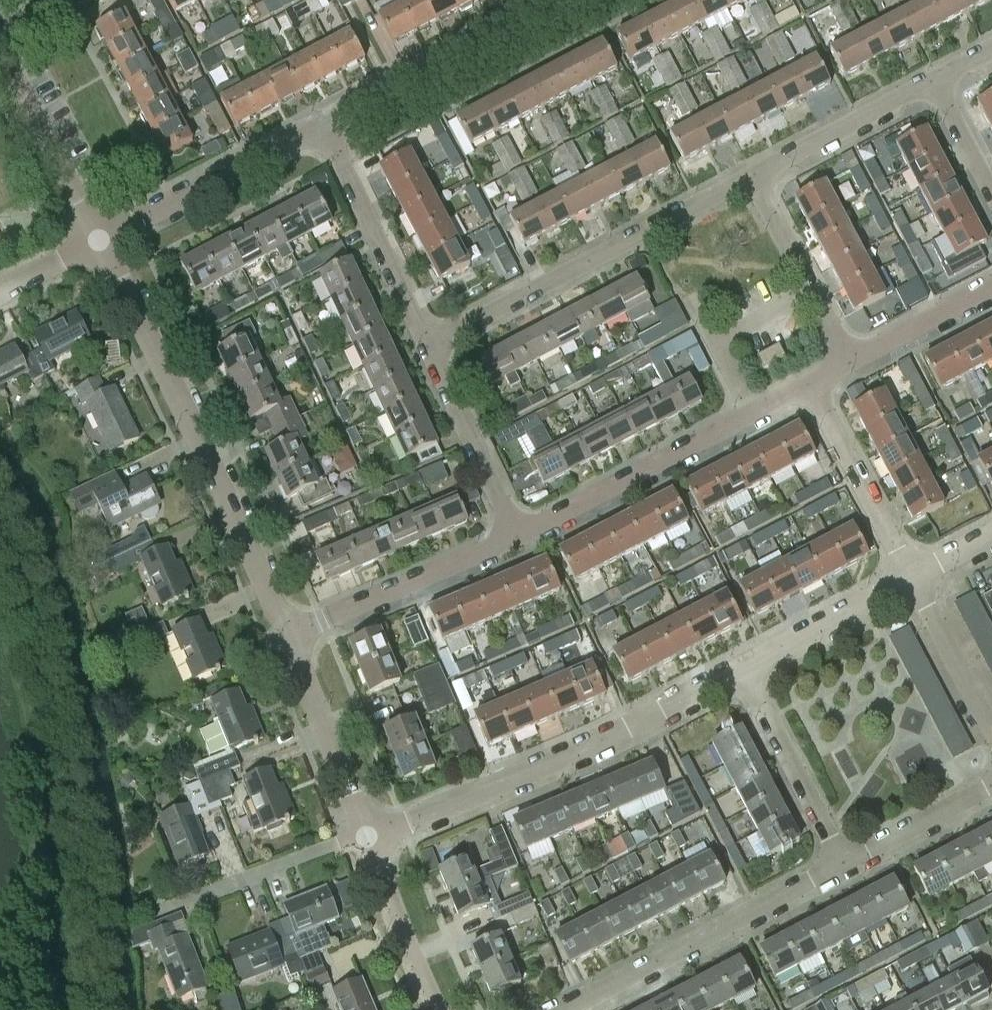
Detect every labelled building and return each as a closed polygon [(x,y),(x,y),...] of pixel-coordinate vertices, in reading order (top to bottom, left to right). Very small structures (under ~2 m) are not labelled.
[(167,8),(167,7),(168,7),(164,0),(150,0),(157,13),(167,8)] [(197,0),(170,0),(177,13),(198,2),(197,0)] [(281,4),(284,9),(300,0),(288,0),(281,4)] [(307,2),(314,16),(330,7),(326,0),(310,0),(307,2)] [(342,9),(353,3),(352,0),(337,0),(342,9)] [(401,5),(416,33),(436,22),(425,0),(411,0),(401,5)] [(436,22),(458,10),(453,0),(425,0),(436,22)] [(458,10),(477,0),(453,0),(458,10)] [(693,0),(684,0),(667,9),(681,36),(696,28),(705,23),(693,0)] [(729,10),(724,0),(693,0),(705,23),(710,32),(717,28),(719,32),(736,23),(729,10)] [(743,3),(749,0),(724,0),(729,10),(743,3)] [(852,12),(849,4),(857,0),(842,0),(829,7),(819,13),(822,20),(832,14),(836,21),(852,12)] [(909,0),(888,0),(892,8),(899,4),(903,12),(907,10),(913,7),(909,0)] [(913,7),(907,10),(921,37),(946,24),(933,0),(927,0),(913,7)] [(946,24),(971,11),(965,0),(933,0),(946,24)] [(971,11),(991,0),(965,0),(971,11)] [(110,50),(138,36),(128,16),(131,14),(125,2),(104,13),(108,22),(98,27),(110,50)] [(314,16),(307,2),(285,14),(306,52),(310,50),(299,29),(300,28),(298,24),(314,16)] [(264,3),(255,7),(262,20),(271,16),(264,3)] [(765,3),(758,6),(750,10),(757,23),(772,15),(765,3)] [(416,33),(401,5),(378,18),(393,45),(416,33)] [(262,20),(255,7),(246,12),(252,25),(262,20)] [(157,13),(154,14),(159,24),(172,18),(167,8),(157,13)] [(667,9),(643,21),(657,48),(681,36),(667,9)] [(907,10),(903,12),(883,23),(897,50),(921,37),(907,10)] [(852,12),(836,21),(842,33),(840,34),(845,43),(856,37),(852,30),(860,26),(852,12)] [(779,28),(773,18),(772,15),(757,23),(764,36),(772,32),(779,28)] [(183,39),(172,18),(159,24),(168,42),(161,46),(162,48),(183,39)] [(272,20),(264,24),(272,38),(280,34),(272,20)] [(657,48),(643,21),(618,35),(632,61),(657,48)] [(897,50),(883,23),(858,36),(872,63),(897,50)] [(272,38),(264,24),(255,29),(262,43),(272,38)] [(221,25),(212,29),(219,43),(228,38),(221,25)] [(340,37),(329,43),(343,71),(365,59),(350,32),(347,27),(337,32),(340,37)] [(700,37),(708,50),(724,41),(719,32),(717,28),(710,32),(700,37)] [(219,43),(212,29),(203,34),(210,48),(219,43)] [(773,54),(789,46),(781,32),(765,41),(773,54)] [(138,36),(110,50),(121,71),(149,57),(138,36)] [(242,36),(230,42),(235,52),(247,45),(242,36)] [(858,36),(856,37),(845,43),(832,50),(846,77),(872,63),(858,36)] [(604,41),(579,55),(593,82),(618,69),(604,41)] [(724,41),(708,50),(714,62),(731,53),(724,41)] [(235,52),(230,42),(222,47),(229,60),(237,55),(235,52)] [(329,43),(307,55),(322,82),(343,71),(329,43)] [(796,60),(789,46),(773,54),(780,68),(796,60)] [(222,47),(212,52),(219,64),(219,65),(229,60),(222,47)] [(182,67),(194,60),(189,50),(165,62),(170,72),(181,66),(182,67)] [(660,74),(675,65),(668,52),(652,60),(660,74)] [(307,55),(286,66),(300,93),(322,82),(307,55)] [(579,55),(555,67),(569,95),(593,82),(579,55)] [(159,77),(149,57),(121,71),(132,93),(160,78),(159,77)] [(724,80),(740,71),(733,58),(716,68),(724,80)] [(792,71),(806,98),(831,85),(817,58),(792,71)] [(194,60),(182,67),(185,74),(198,68),(194,60)] [(683,79),(675,65),(660,74),(667,87),(683,79)] [(300,93),(286,66),(265,77),(279,105),(300,93)] [(555,67),(530,80),(545,108),(569,95),(555,67)] [(748,83),(740,71),(724,80),(731,93),(748,83)] [(792,71),(768,84),(782,110),(806,98),(792,71)] [(160,78),(132,93),(143,114),(171,99),(179,95),(167,73),(159,77),(160,78)] [(265,77),(244,89),(258,116),(279,105),(265,77)] [(530,80),(506,92),(521,120),(545,108),(530,80)] [(675,105),(691,96),(685,83),(669,92),(675,105)] [(768,84),(744,97),(758,123),(782,110),(768,84)] [(593,103),(609,95),(605,86),(589,94),(593,103)] [(258,116),(244,89),(223,100),(237,127),(258,116)] [(521,120),(506,92),(482,105),(497,133),(521,120)] [(203,110),(217,102),(212,93),(198,100),(203,110)] [(609,95),(593,103),(603,121),(618,112),(622,110),(617,101),(614,103),(609,95)] [(698,109),(691,96),(675,105),(682,118),(698,109)] [(758,123),(744,97),(720,109),(734,136),(758,123)] [(991,126),(991,97),(978,104),(990,127),(991,126)] [(171,99),(143,114),(155,136),(182,121),(171,99)] [(233,131),(217,102),(203,110),(208,118),(210,118),(220,137),(233,131)] [(497,133),(482,105),(457,118),(472,146),(497,133)] [(720,109),(696,122),(710,148),(734,136),(720,109)] [(548,133),(564,125),(557,112),(541,120),(548,133)] [(612,138),(627,129),(620,117),(605,125),(612,138)] [(450,162),(460,157),(439,119),(430,124),(438,139),(437,140),(450,162)] [(182,121),(155,136),(166,157),(193,143),(182,121)] [(710,148),(696,122),(671,135),(685,161),(710,148)] [(564,125),(548,133),(554,147),(571,138),(564,125)] [(634,142),(627,129),(612,138),(619,150),(634,142)] [(908,170),(940,153),(928,131),(897,147),(908,170)] [(500,159),(515,151),(508,137),(493,145),(500,159)] [(564,164),(580,156),(572,142),(557,151),(564,164)] [(632,156),(647,182),(671,169),(657,142),(632,156)] [(873,181),(882,176),(874,160),(876,158),(870,146),(858,153),(873,181)] [(522,164),(515,151),(500,159),(507,172),(522,164)] [(851,152),(841,157),(861,195),(871,190),(860,167),(851,152)] [(393,192),(424,176),(412,153),(381,169),(393,192)] [(940,153),(908,170),(920,192),(951,176),(940,153)] [(575,186),(560,194),(574,221),(598,208),(584,181),(583,182),(579,174),(587,170),(580,156),(564,164),(575,186)] [(647,182),(632,156),(608,168),(622,195),(647,182)] [(460,157),(450,162),(455,172),(465,167),(460,157)] [(515,189),(531,181),(524,168),(508,176),(509,177),(496,184),(498,188),(503,185),(505,189),(513,185),(515,189)] [(608,168),(584,181),(598,208),(622,195),(608,168)] [(323,172),(309,179),(314,189),(328,182),(323,172)] [(807,223),(838,207),(827,185),(830,183),(825,173),(803,184),(809,194),(796,201),(807,223)] [(424,176),(393,192),(405,214),(436,198),(424,176)] [(890,192),(882,176),(873,181),(881,196),(890,192)] [(951,176),(920,192),(932,214),(963,198),(951,176)] [(538,195),(531,181),(515,189),(522,203),(538,195)] [(473,207),(484,201),(474,184),(464,190),(473,207)] [(316,193),(293,205),(309,235),(332,223),(316,193)] [(560,194),(536,207),(550,233),(574,221),(560,194)] [(873,217),(883,212),(875,195),(865,201),(873,217)] [(447,221),(436,198),(405,214),(417,237),(447,221)] [(963,198),(932,214),(944,237),(975,220),(963,198)] [(492,217),(484,201),(473,207),(482,223),(492,217)] [(293,205),(272,216),(287,246),(309,235),(293,205)] [(550,233),(536,207),(511,220),(504,208),(495,214),(505,233),(515,228),(525,246),(550,233)] [(838,207),(807,223),(819,246),(850,229),(838,207)] [(899,232),(909,226),(900,210),(890,215),(899,232)] [(892,228),(883,212),(873,217),(882,233),(892,228)] [(272,216),(249,228),(265,258),(277,252),(283,262),(293,256),(287,247),(287,246),(272,216)] [(987,244),(975,220),(944,237),(956,260),(980,248),(987,244)] [(447,221),(417,237),(428,259),(459,243),(447,221)] [(918,242),(909,226),(899,232),(908,247),(918,242)] [(265,258),(249,228),(227,240),(243,270),(265,258)] [(487,234),(496,252),(507,246),(498,229),(487,234)] [(862,252),(850,229),(819,246),(831,268),(862,252)] [(243,270),(227,240),(204,252),(220,282),(243,270)] [(342,243),(320,255),(326,266),(348,254),(342,243)] [(471,266),(459,243),(428,259),(440,282),(471,266)] [(506,274),(519,268),(516,262),(515,262),(507,246),(496,252),(495,252),(506,274)] [(896,262),(907,256),(902,246),(891,252),(896,262)] [(980,248),(956,260),(955,258),(941,266),(949,280),(986,260),(980,248)] [(220,282),(204,252),(181,264),(197,294),(220,282)] [(873,274),(862,252),(831,268),(843,290),(873,274)] [(907,256),(896,262),(919,304),(930,298),(907,256)] [(299,269),(304,277),(318,270),(313,261),(299,269)] [(332,299),(362,285),(351,262),(321,276),(332,299)] [(299,269),(277,280),(282,289),(304,277),(299,269)] [(873,274),(843,290),(855,314),(886,298),(873,274)] [(282,289),(277,280),(264,287),(260,280),(255,278),(248,282),(254,293),(255,292),(259,301),(282,289)] [(627,315),(626,316),(631,325),(654,313),(637,280),(615,291),(627,315)] [(362,285),(332,299),(343,322),(373,308),(362,285)] [(293,318),(303,313),(291,290),(281,294),(293,318)] [(627,315),(615,291),(592,303),(604,327),(626,316),(627,315)] [(255,292),(254,293),(232,305),(236,313),(259,301),(255,292)] [(604,327),(592,303),(570,315),(582,339),(604,327)] [(383,331),(373,308),(343,322),(354,344),(383,331)] [(223,309),(208,317),(213,326),(228,317),(223,309)] [(640,340),(645,349),(667,337),(688,326),(681,312),(660,323),(662,325),(638,337),(640,340)] [(310,328),(303,313),(293,318),(300,332),(310,328)] [(44,348),(33,354),(45,376),(56,370),(51,360),(90,340),(77,315),(37,335),(44,348)] [(570,315),(547,326),(560,350),(582,339),(570,315)] [(230,375),(260,361),(250,339),(256,336),(250,322),(221,335),(227,348),(219,352),(230,375)] [(971,335),(987,366),(991,363),(991,324),(971,335)] [(547,326),(525,338),(537,362),(560,350),(547,326)] [(292,328),(283,332),(290,348),(300,344),(292,328)] [(394,354),(383,331),(354,344),(364,368),(394,354)] [(971,335),(949,347),(965,377),(987,366),(971,335)] [(313,336),(303,340),(310,355),(320,351),(313,336)] [(525,338),(502,350),(515,374),(515,373),(537,362),(525,338)] [(640,340),(617,352),(622,361),(645,349),(640,340)] [(120,344),(107,346),(109,362),(122,360),(120,344)] [(671,344),(649,356),(653,365),(652,365),(667,391),(666,391),(679,415),(701,403),(689,379),(676,386),(664,362),(677,356),(671,344)] [(780,346),(757,357),(764,370),(786,358),(780,346)] [(33,354),(22,360),(15,347),(0,355),(0,387),(28,372),(33,382),(45,376),(33,354)] [(965,377),(949,347),(925,359),(942,390),(965,377)] [(699,348),(688,354),(698,374),(709,368),(699,348)] [(515,374),(502,350),(479,362),(492,386),(505,379),(511,389),(521,383),(515,373),(515,374)] [(303,351),(294,355),(301,371),(310,366),(303,351)] [(622,361),(617,352),(595,364),(600,373),(622,361)] [(405,377),(394,354),(364,368),(375,390),(405,377)] [(653,365),(649,356),(634,363),(639,372),(652,365),(653,365)] [(921,403),(930,398),(909,358),(896,365),(906,384),(910,383),(921,403)] [(323,359),(314,363),(321,379),(331,374),(323,359)] [(271,384),(260,361),(230,375),(240,398),(271,384)] [(587,368),(573,375),(577,384),(592,377),(587,368)] [(617,371),(603,379),(608,388),(622,380),(617,371)] [(314,374),(305,378),(312,394),(321,390),(314,374)] [(577,384),(573,375),(549,388),(554,397),(563,392),(577,384)] [(405,377),(375,390),(386,414),(415,400),(405,377)] [(608,388),(603,379),(589,387),(594,396),(608,388)] [(100,380),(77,391),(85,406),(89,404),(113,453),(140,440),(116,390),(107,394),(100,380)] [(334,382),(325,386),(332,401),(341,397),(334,382)] [(271,384),(240,398),(251,421),(266,415),(273,431),(299,418),(290,398),(280,403),(271,384)] [(859,390),(849,395),(855,407),(865,402),(859,390)] [(666,391),(644,403),(656,427),(679,415),(666,391)] [(529,400),(533,408),(547,401),(543,392),(529,400)] [(866,432),(897,415),(885,392),(854,409),(866,432)] [(975,401),(980,411),(991,405),(991,392),(975,401)] [(948,393),(937,399),(951,424),(958,421),(959,423),(976,414),(971,404),(957,411),(948,393)] [(533,408),(529,400),(527,396),(504,409),(510,420),(533,408)] [(559,404),(563,412),(578,404),(573,396),(559,404)] [(930,398),(921,403),(926,412),(935,408),(930,398)] [(415,400),(386,414),(396,436),(426,422),(415,400)] [(656,427),(644,403),(621,415),(634,438),(656,427)] [(563,412),(559,404),(536,415),(542,427),(541,427),(546,432),(549,430),(545,424),(542,425),(541,423),(563,412)] [(344,405),(335,409),(343,425),(352,420),(344,405)] [(542,427),(536,415),(494,437),(500,449),(522,442),(520,438),(541,427),(542,427)] [(634,438),(621,415),(599,426),(612,450),(634,438)] [(909,438),(897,415),(866,432),(878,454),(909,438)] [(299,418),(273,431),(280,447),(267,453),(278,477),(308,463),(298,443),(309,438),(299,418)] [(978,419),(961,427),(966,437),(983,429),(978,419)] [(442,457),(426,422),(396,436),(408,460),(416,456),(422,467),(442,457)] [(599,426),(577,438),(589,462),(612,450),(599,426)] [(777,438),(793,468),(815,456),(799,426),(777,438)] [(943,448),(955,442),(946,426),(935,432),(943,448)] [(355,428),(346,432),(354,447),(363,443),(355,428)] [(338,449),(347,444),(340,429),(330,433),(338,449)] [(589,462),(577,438),(554,450),(566,474),(589,462)] [(777,438),(755,449),(771,480),(793,468),(777,438)] [(921,460),(909,438),(878,454),(890,476),(921,460)] [(964,458),(955,442),(943,448),(952,464),(964,458)] [(338,449),(330,453),(341,476),(358,468),(347,444),(338,449)] [(755,449),(732,461),(748,491),(771,480),(755,449)] [(566,474),(554,450),(533,461),(531,457),(521,461),(530,477),(537,473),(544,486),(566,474)] [(366,451),(357,455),(365,470),(374,466),(366,451)] [(979,460),(991,485),(991,453),(979,460)] [(921,460),(890,476),(902,499),(933,482),(921,460)] [(748,491),(732,461),(710,473),(726,503),(748,491)] [(318,485),(308,463),(278,477),(290,501),(298,496),(304,509),(334,495),(327,481),(318,485)] [(442,463),(420,472),(427,489),(449,479),(442,463)] [(970,471),(959,476),(968,493),(978,487),(970,471)] [(418,473),(395,483),(399,493),(423,482),(418,473)] [(726,503),(710,473),(687,485),(703,516),(726,503)] [(161,505),(148,477),(117,492),(110,476),(71,494),(80,514),(99,505),(111,529),(141,515),(143,518),(146,520),(150,521),(156,517),(159,514),(159,510),(157,507),(161,505)] [(827,479),(805,491),(810,501),(833,489),(827,479)] [(933,482),(902,499),(914,522),(945,505),(933,482)] [(399,493),(395,483),(380,490),(384,500),(399,493)] [(473,485),(463,490),(469,504),(479,499),(473,485)] [(810,501),(805,491),(795,497),(800,507),(810,501)] [(372,493),(357,500),(361,509),(376,502),(372,493)] [(651,505),(667,535),(689,524),(673,493),(651,505)] [(813,505),(819,515),(840,504),(834,494),(813,505)] [(433,509),(444,533),(467,523),(457,499),(433,509)] [(325,514),(330,525),(341,521),(339,518),(353,512),(349,503),(325,514)] [(667,535),(651,505),(629,516),(645,547),(667,535)] [(819,515),(813,505),(802,511),(807,521),(819,515)] [(760,514),(766,524),(781,516),(776,506),(760,514)] [(444,533),(433,509),(410,519),(420,543),(444,533)] [(330,525),(325,514),(303,523),(308,535),(330,525)] [(760,514),(738,526),(743,536),(766,524),(760,514)] [(645,547),(629,516),(606,528),(622,559),(645,547)] [(420,543),(410,519),(387,529),(397,553),(420,543)] [(768,529),(774,539),(789,531),(784,521),(768,529)] [(743,536),(738,526),(715,538),(720,548),(743,536)] [(853,527),(831,539),(847,569),(869,557),(853,527)] [(606,528),(584,540),(600,570),(622,559),(606,528)] [(387,529),(364,539),(374,563),(397,553),(387,529)] [(774,539),(768,529),(751,538),(756,548),(774,539)] [(374,563),(364,539),(340,549),(351,573),(374,563)] [(847,569),(831,539),(808,550),(824,581),(847,569)] [(600,570),(584,540),(560,552),(576,583),(600,570)] [(739,544),(722,553),(727,563),(744,554),(739,544)] [(679,558),(684,568),(706,556),(700,546),(679,558)] [(117,547),(90,560),(95,569),(122,557),(117,547)] [(159,552),(142,559),(143,561),(163,607),(185,598),(186,601),(190,600),(188,596),(194,594),(183,569),(178,571),(168,548),(159,552)] [(351,573),(340,549),(317,559),(328,583),(351,573)] [(808,550),(786,562),(802,592),(824,581),(808,550)] [(97,584),(138,564),(133,551),(122,557),(95,569),(91,571),(97,584)] [(684,568),(679,558),(668,564),(673,574),(684,568)] [(708,560),(686,572),(692,582),(714,570),(708,560)] [(546,561),(524,571),(537,603),(560,593),(546,561)] [(786,562),(764,574),(780,604),(802,592),(786,562)] [(649,573),(634,580),(640,591),(662,580),(655,568),(649,572),(649,573)] [(524,571),(501,581),(514,612),(537,603),(524,571)] [(692,582),(686,572),(675,578),(681,588),(692,582)] [(780,604),(764,574),(740,586),(756,617),(780,604)] [(634,580),(611,592),(617,603),(623,600),(640,591),(634,580)] [(514,612),(501,581),(478,591),(491,622),(514,612)] [(658,587),(642,595),(647,606),(663,597),(658,587)] [(704,606),(720,637),(742,625),(726,594),(725,595),(722,588),(712,593),(716,600),(704,606)] [(478,591),(455,601),(468,632),(491,622),(478,591)] [(617,603),(611,592),(604,596),(604,597),(581,608),(586,619),(617,603)] [(647,606),(642,595),(618,608),(624,618),(647,606)] [(962,614),(979,604),(975,595),(957,605),(962,614)] [(468,632),(455,601),(430,611),(444,643),(468,632)] [(984,614),(979,604),(962,614),(966,623),(984,614)] [(704,606),(682,618),(698,648),(720,637),(704,606)] [(612,611),(596,620),(601,629),(617,621),(612,611)] [(989,623),(984,614),(966,623),(971,632),(989,623)] [(419,616),(403,623),(414,648),(429,642),(419,616)] [(547,626),(552,637),(575,627),(570,616),(547,626)] [(682,618),(660,630),(676,660),(698,648),(682,618)] [(199,621),(173,633),(194,681),(225,667),(215,645),(211,647),(199,621)] [(164,623),(133,636),(138,649),(169,636),(164,623)] [(971,632),(976,642),(991,633),(991,628),(989,623),(971,632)] [(552,637),(547,626),(536,631),(537,631),(525,636),(529,646),(552,637)] [(529,646),(525,636),(524,636),(520,628),(507,633),(512,641),(501,646),(506,656),(529,646)] [(554,640),(559,651),(581,641),(577,630),(554,640)] [(676,660),(660,630),(645,637),(642,631),(633,636),(636,642),(637,641),(654,672),(676,660)] [(897,648),(915,639),(910,630),(892,639),(897,648)] [(360,671),(391,658),(381,633),(350,645),(360,671)] [(976,642),(981,651),(991,645),(991,633),(976,642)] [(920,648),(915,639),(897,648),(901,658),(920,648)] [(559,651),(554,640),(543,645),(547,656),(559,651)] [(637,641),(636,642),(614,654),(630,684),(654,672),(637,641)] [(447,644),(437,648),(450,680),(476,669),(471,659),(456,665),(447,644)] [(981,651),(986,660),(991,657),(991,645),(981,651)] [(506,656),(501,646),(483,653),(488,664),(506,656)] [(925,657),(920,648),(901,658),(906,667),(925,657)] [(524,653),(508,660),(512,671),(529,664),(524,653)] [(925,657),(906,667),(911,676),(929,666),(925,657)] [(391,658),(360,671),(370,695),(401,683),(391,658)] [(512,671),(508,660),(490,668),(494,679),(512,671)] [(418,691),(446,680),(439,665),(412,677),(418,691)] [(592,666),(569,676),(583,708),(606,698),(592,666)] [(929,666),(911,676),(916,685),(934,675),(929,666)] [(484,672),(463,680),(467,691),(488,682),(484,672)] [(939,685),(934,675),(916,685),(921,694),(939,685)] [(569,676),(546,686),(560,718),(583,708),(569,676)] [(446,680),(418,691),(429,716),(456,704),(446,680)] [(944,694),(939,685),(921,694),(926,703),(944,694)] [(546,686),(523,696),(537,728),(560,718),(546,686)] [(230,771),(241,767),(234,750),(254,742),(255,745),(259,744),(258,741),(264,739),(255,715),(249,718),(239,692),(213,703),(220,720),(214,722),(216,726),(213,732),(219,748),(226,750),(227,753),(194,766),(200,782),(211,779),(230,771)] [(514,738),(500,706),(499,706),(494,693),(481,698),(487,712),(475,717),(489,748),(514,738)] [(944,694),(926,703),(931,713),(949,703),(944,694)] [(537,728),(523,696),(500,706),(514,738),(537,728)] [(949,703),(931,713),(936,722),(954,712),(949,703)] [(395,757),(426,745),(416,720),(415,720),(411,711),(394,718),(397,727),(385,732),(395,757)] [(959,721),(954,712),(936,722),(941,731),(959,721)] [(964,730),(959,721),(941,731),(946,740),(964,730)] [(467,727),(450,734),(462,760),(478,752),(467,727)] [(726,768),(754,753),(742,730),(714,745),(726,768)] [(969,740),(964,730),(946,740),(951,749),(969,740)] [(969,740),(951,749),(955,759),(974,749),(969,740)] [(926,743),(893,753),(902,784),(935,774),(926,743)] [(426,745),(395,757),(405,782),(435,770),(426,745)] [(754,753),(726,768),(737,789),(765,774),(754,753)] [(692,785),(701,781),(688,757),(680,761),(692,785)] [(629,774),(641,802),(665,792),(653,764),(629,774)] [(236,785),(230,771),(211,779),(220,802),(221,802),(225,814),(227,813),(231,824),(237,821),(233,811),(237,809),(229,788),(236,785)] [(270,771),(243,781),(263,830),(268,829),(269,832),(282,827),(281,823),(294,818),(285,796),(281,798),(270,771)] [(641,802),(629,774),(606,784),(618,812),(641,802)] [(777,796),(765,774),(737,789),(749,811),(777,796)] [(220,802),(211,779),(200,782),(210,807),(220,802)] [(712,803),(701,781),(692,785),(704,807),(712,803)] [(606,784),(584,793),(596,821),(618,812),(606,784)] [(584,793),(561,803),(573,831),(596,821),(584,793)] [(789,818),(777,796),(749,811),(760,833),(789,818)] [(689,802),(664,814),(672,829),(696,816),(689,802)] [(573,831),(561,803),(538,812),(550,841),(573,831)] [(712,803),(704,807),(715,829),(724,824),(712,803)] [(188,807),(160,818),(179,867),(208,856),(188,807)] [(550,841),(538,812),(515,822),(527,851),(550,841)] [(800,841),(789,818),(760,833),(772,856),(800,841)] [(654,820),(642,826),(649,841),(662,834),(654,820)] [(724,824),(715,829),(727,851),(735,846),(724,824)] [(450,896),(491,880),(490,878),(518,867),(502,828),(490,833),(502,861),(474,872),(469,860),(440,872),(450,896)] [(981,834),(991,855),(991,828),(981,834)] [(679,831),(670,836),(678,850),(687,846),(679,831)] [(607,845),(614,860),(636,848),(628,834),(607,845)] [(981,834),(959,846),(974,874),(979,884),(989,879),(984,869),(991,865),(991,855),(981,834)] [(657,843),(649,848),(656,862),(665,858),(657,843)] [(614,860),(607,845),(598,850),(605,864),(614,860)] [(735,846),(727,851),(738,872),(747,868),(735,846)] [(959,846),(937,857),(952,886),(974,874),(959,846)] [(432,850),(420,854),(427,875),(439,870),(432,850)] [(627,859),(634,874),(643,869),(635,855),(627,859)] [(689,869),(703,896),(725,884),(711,857),(689,869)] [(952,886),(937,857),(915,869),(930,897),(952,886)] [(590,872),(583,858),(575,861),(583,875),(590,872)] [(634,874),(627,859),(613,866),(605,871),(612,885),(634,874)] [(562,868),(554,872),(562,887),(570,883),(562,868)] [(689,869),(666,880),(680,908),(703,896),(689,869)] [(591,878),(583,882),(590,897),(599,892),(591,878)] [(501,905),(491,880),(450,896),(460,920),(488,908),(494,923),(512,916),(511,916),(534,906),(529,893),(501,905)] [(680,908),(666,880),(644,892),(658,919),(680,908)] [(894,880),(871,892),(887,921),(909,910),(894,880)] [(337,887),(342,900),(354,895),(352,891),(348,882),(337,887)] [(983,890),(987,898),(991,907),(991,886),(983,890)] [(289,918),(278,923),(288,947),(292,946),(298,961),(303,959),(314,955),(318,953),(332,946),(324,926),(338,920),(326,889),(284,905),(289,918)] [(569,889),(561,894),(569,908),(577,903),(569,889)] [(658,919),(644,892),(623,903),(637,930),(658,919)] [(871,892),(849,904),(865,933),(887,921),(871,892)] [(972,906),(977,915),(990,908),(986,899),(972,906)] [(548,900),(540,905),(547,919),(556,915),(548,900)] [(623,903),(601,914),(615,941),(637,930),(623,903)] [(849,904),(828,915),(843,944),(865,933),(849,904)] [(539,917),(534,906),(511,916),(512,916),(516,927),(539,917)] [(949,918),(954,927),(970,919),(965,910),(949,918)] [(615,941),(601,914),(579,925),(593,953),(615,941)] [(828,915),(805,927),(821,956),(843,944),(828,915)] [(967,926),(979,949),(990,944),(978,921),(967,926)] [(288,947),(278,923),(266,927),(269,933),(227,950),(240,982),(286,965),(291,978),(303,974),(302,972),(303,959),(298,961),(292,946),(288,947)] [(593,953),(579,925),(557,937),(571,964),(593,953)] [(979,949),(967,926),(955,933),(967,956),(979,949)] [(171,927),(147,936),(153,952),(158,950),(178,1001),(206,990),(185,937),(176,941),(171,927)] [(805,927),(783,938),(799,967),(821,956),(805,927)] [(921,932),(899,944),(903,953),(926,941),(921,932)] [(482,974),(512,961),(502,937),(472,950),(482,974)] [(799,967),(783,938),(761,950),(776,979),(799,967)] [(551,944),(538,949),(548,973),(561,967),(551,944)] [(903,953),(899,944),(877,956),(881,965),(903,953)] [(912,955),(917,965),(932,957),(927,948),(912,955)] [(314,955),(303,959),(302,972),(303,974),(305,973),(312,990),(330,982),(318,953),(314,955)] [(917,965),(912,955),(897,963),(902,973),(917,965)] [(881,965),(877,956),(855,968),(860,976),(881,965)] [(953,980),(967,1006),(989,994),(975,968),(970,959),(947,971),(953,980)] [(860,976),(855,968),(842,975),(834,960),(826,965),(833,979),(838,988),(860,976)] [(522,985),(512,961),(482,974),(492,997),(522,985)] [(718,973),(733,1001),(755,989),(740,961),(718,973)] [(869,978),(874,988),(889,980),(883,970),(869,978)] [(696,984),(710,1009),(716,1009),(733,1001),(718,973),(696,984)] [(874,988),(869,978),(853,986),(858,996),(874,988)] [(838,988),(833,979),(811,990),(816,1000),(838,988)] [(953,980),(931,992),(941,1009),(959,1009),(967,1006),(953,980)] [(333,994),(341,1009),(374,1009),(360,981),(333,994)] [(675,996),(682,1009),(710,1009),(696,984),(675,996)] [(811,990),(788,1003),(792,1009),(796,1009),(816,1000),(811,990)] [(911,1003),(910,1003),(913,1009),(941,1009),(931,992),(911,1003)] [(899,1009),(910,1003),(911,1003),(906,995),(894,1001),(899,1009)] [(652,1008),(654,1009),(682,1009),(675,996),(652,1008)] [(816,1006),(818,1009),(832,1009),(827,1000),(816,1006)]
